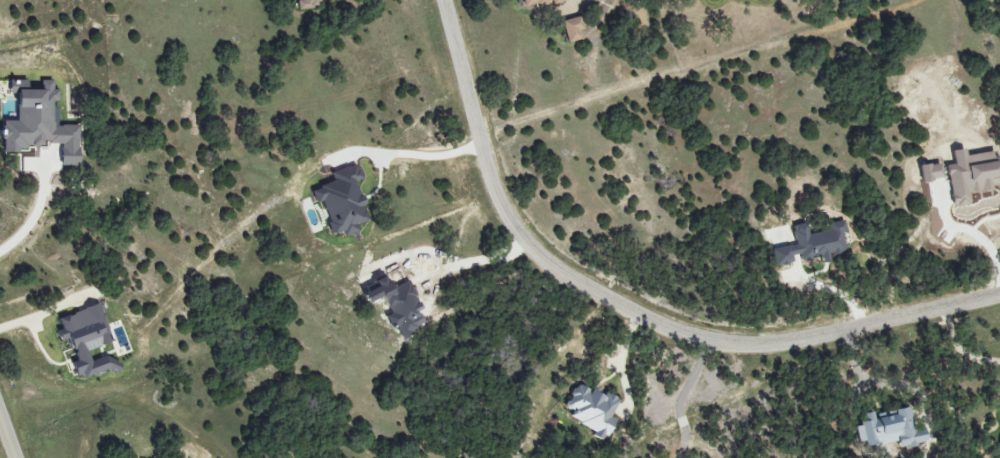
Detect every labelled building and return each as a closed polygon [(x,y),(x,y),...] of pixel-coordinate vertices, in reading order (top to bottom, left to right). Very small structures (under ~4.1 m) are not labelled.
[(299,10),(313,8),(318,4),(321,0),(297,0),(299,10)] [(584,29),(582,17),(563,20),(567,43),(582,40),(580,30),(584,29)] [(4,149),(47,149),(47,143),(62,143),(62,166),(80,166),(80,125),(58,125),(58,103),(60,103),(60,89),(54,89),(54,80),(44,80),(44,90),(28,90),(29,81),(11,81),(11,93),(18,93),(18,121),(4,121),(4,149)] [(971,204),(969,192),(999,188),(999,172),(998,172),(996,152),(967,155),(966,149),(953,151),(954,164),(947,165),(953,206),(971,204)] [(944,179),(941,162),(920,166),(923,182),(944,179)] [(313,189),(317,203),(324,201),(332,235),(344,232),(345,235),(359,232),(357,224),(368,221),(358,180),(362,179),(359,165),(332,172),(335,183),(313,189)] [(797,244),(773,249),(776,266),(794,263),(793,256),(801,254),(802,260),(822,257),(823,263),(831,261),(830,254),(846,251),(843,233),(848,232),(845,220),(827,224),(828,230),(809,234),(807,223),(793,226),(797,244)] [(113,343),(101,305),(59,318),(63,329),(59,331),(62,342),(70,339),(77,361),(73,362),(78,380),(117,368),(113,354),(91,361),(88,351),(113,343)] [(620,399),(605,392),(604,393),(593,389),(592,390),(576,383),(566,408),(574,411),(570,420),(596,430),(594,436),(606,442),(615,419),(612,417),(620,399)] [(899,441),(900,448),(928,443),(926,430),(915,432),(911,408),(863,415),(864,424),(855,425),(858,447),(899,441)]
